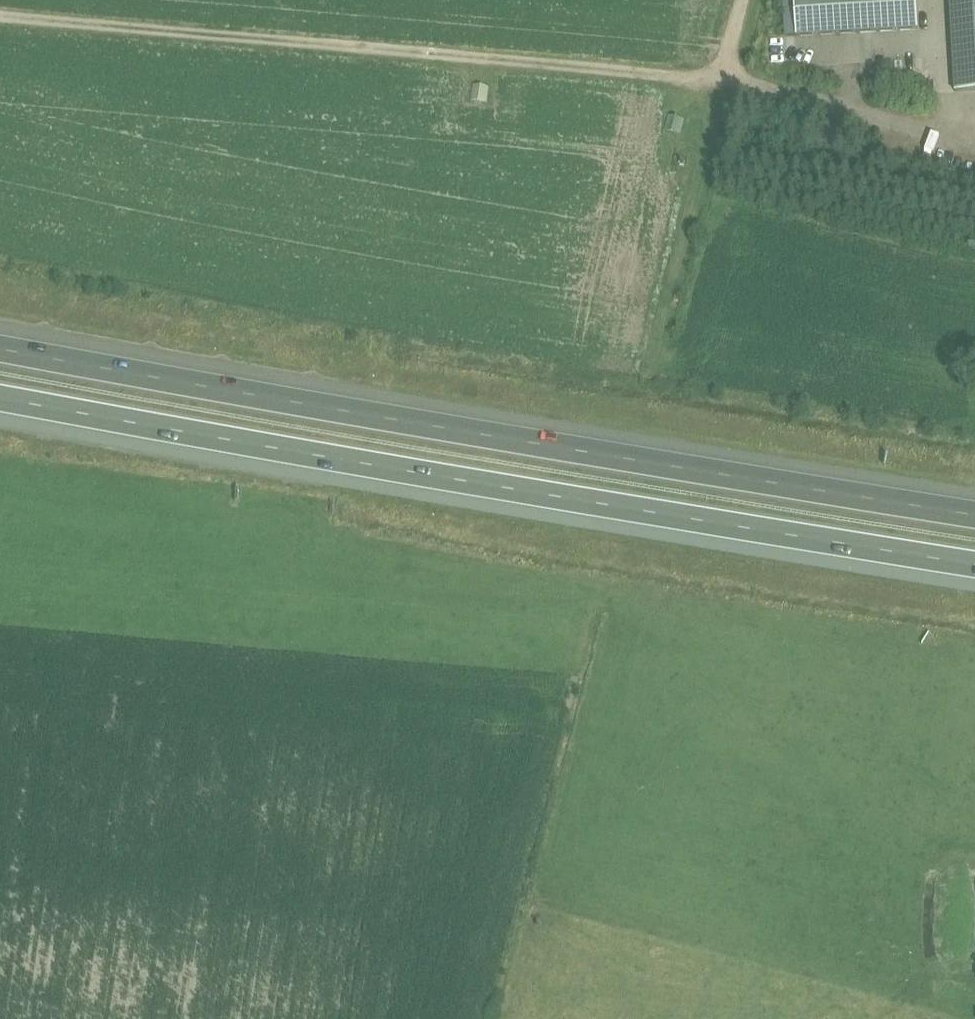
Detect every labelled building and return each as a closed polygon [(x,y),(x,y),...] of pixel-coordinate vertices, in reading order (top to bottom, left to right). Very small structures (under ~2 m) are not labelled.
[(797,36),(918,29),(916,0),(795,0),(797,36)] [(955,91),(974,90),(974,0),(950,0),(955,91)] [(490,86),(473,84),(471,100),(488,102),(490,86)] [(668,115),(665,131),(681,134),(684,119),(668,115)]
